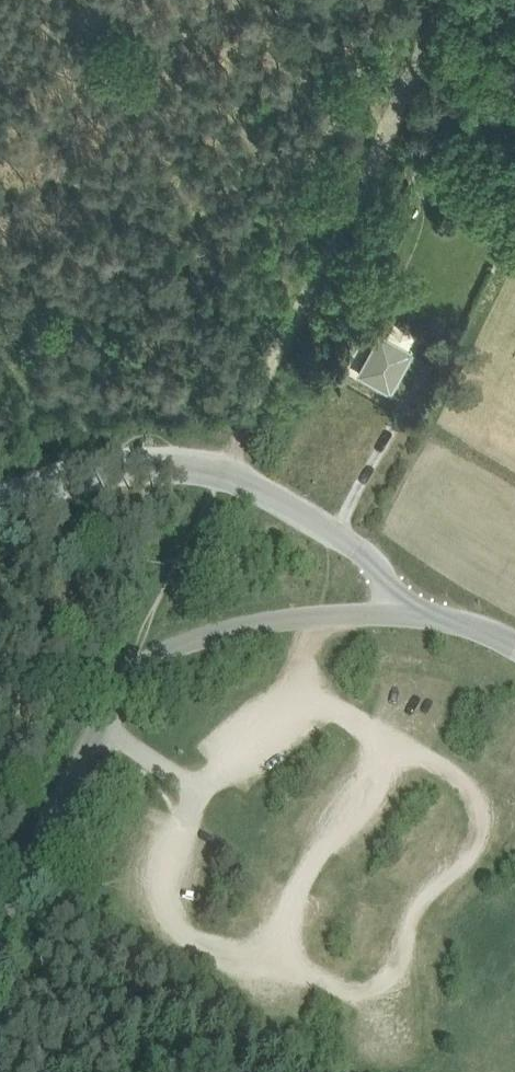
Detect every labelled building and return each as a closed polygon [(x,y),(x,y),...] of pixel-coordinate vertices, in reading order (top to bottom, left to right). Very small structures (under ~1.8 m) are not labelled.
[(381,335),(359,373),(382,386),(383,388),(388,391),(391,390),(394,385),(394,383),(411,352),(381,335)] [(430,342),(424,353),(436,360),(442,348),(430,342)]
